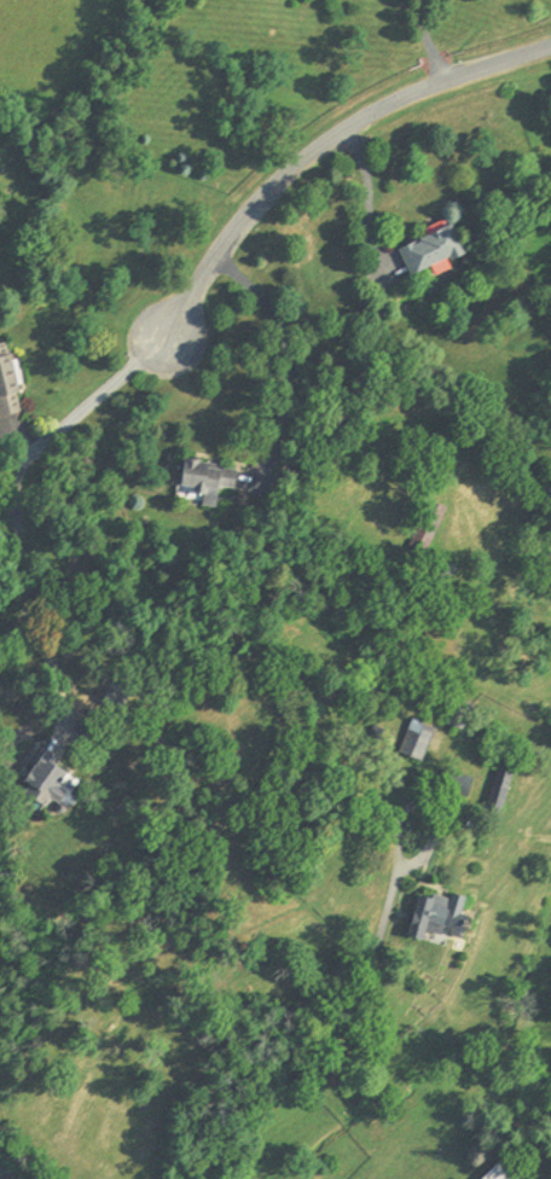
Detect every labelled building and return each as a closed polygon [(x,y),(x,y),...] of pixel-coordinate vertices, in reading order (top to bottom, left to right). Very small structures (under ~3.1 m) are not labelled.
[(398,249),(412,242),(412,243),(418,240),(417,238),(451,221),(465,250),(448,260),(451,265),(436,272),(431,262),(410,273),(398,249)] [(19,411),(16,393),(19,391),(11,353),(8,353),(5,341),(0,342),(0,415),(19,411)] [(180,483),(193,486),(192,492),(205,494),(205,488),(218,490),(219,486),(234,488),(237,470),(221,467),(221,471),(205,469),(207,464),(185,460),(180,483)] [(408,541),(424,550),(446,509),(430,500),(408,541)] [(102,704),(121,712),(130,690),(114,683),(111,687),(109,686),(102,704)] [(400,750),(419,760),(434,730),(413,720),(400,750)] [(503,743),(520,749),(498,815),(480,809),(503,743)] [(23,790),(42,802),(48,794),(57,798),(62,790),(56,785),(64,771),(54,765),(58,759),(44,750),(41,754),(40,754),(29,771),(28,769),(22,779),(28,783),(23,790)] [(445,768),(440,788),(469,796),(474,777),(445,768)] [(58,803),(60,803),(62,803),(63,805),(65,805),(65,807),(66,808),(65,811),(65,812),(64,813),(62,814),(60,814),(58,814),(57,813),(56,811),(54,809),(56,808),(56,806),(57,805),(58,803)] [(407,936),(420,940),(424,929),(441,934),(443,927),(450,928),(447,936),(463,940),(471,913),(465,912),(470,895),(453,890),(451,898),(435,893),(433,900),(422,898),(416,919),(412,918),(407,936)] [(511,1168),(514,1167),(501,1157),(481,1178),(524,1178),(511,1168)]
